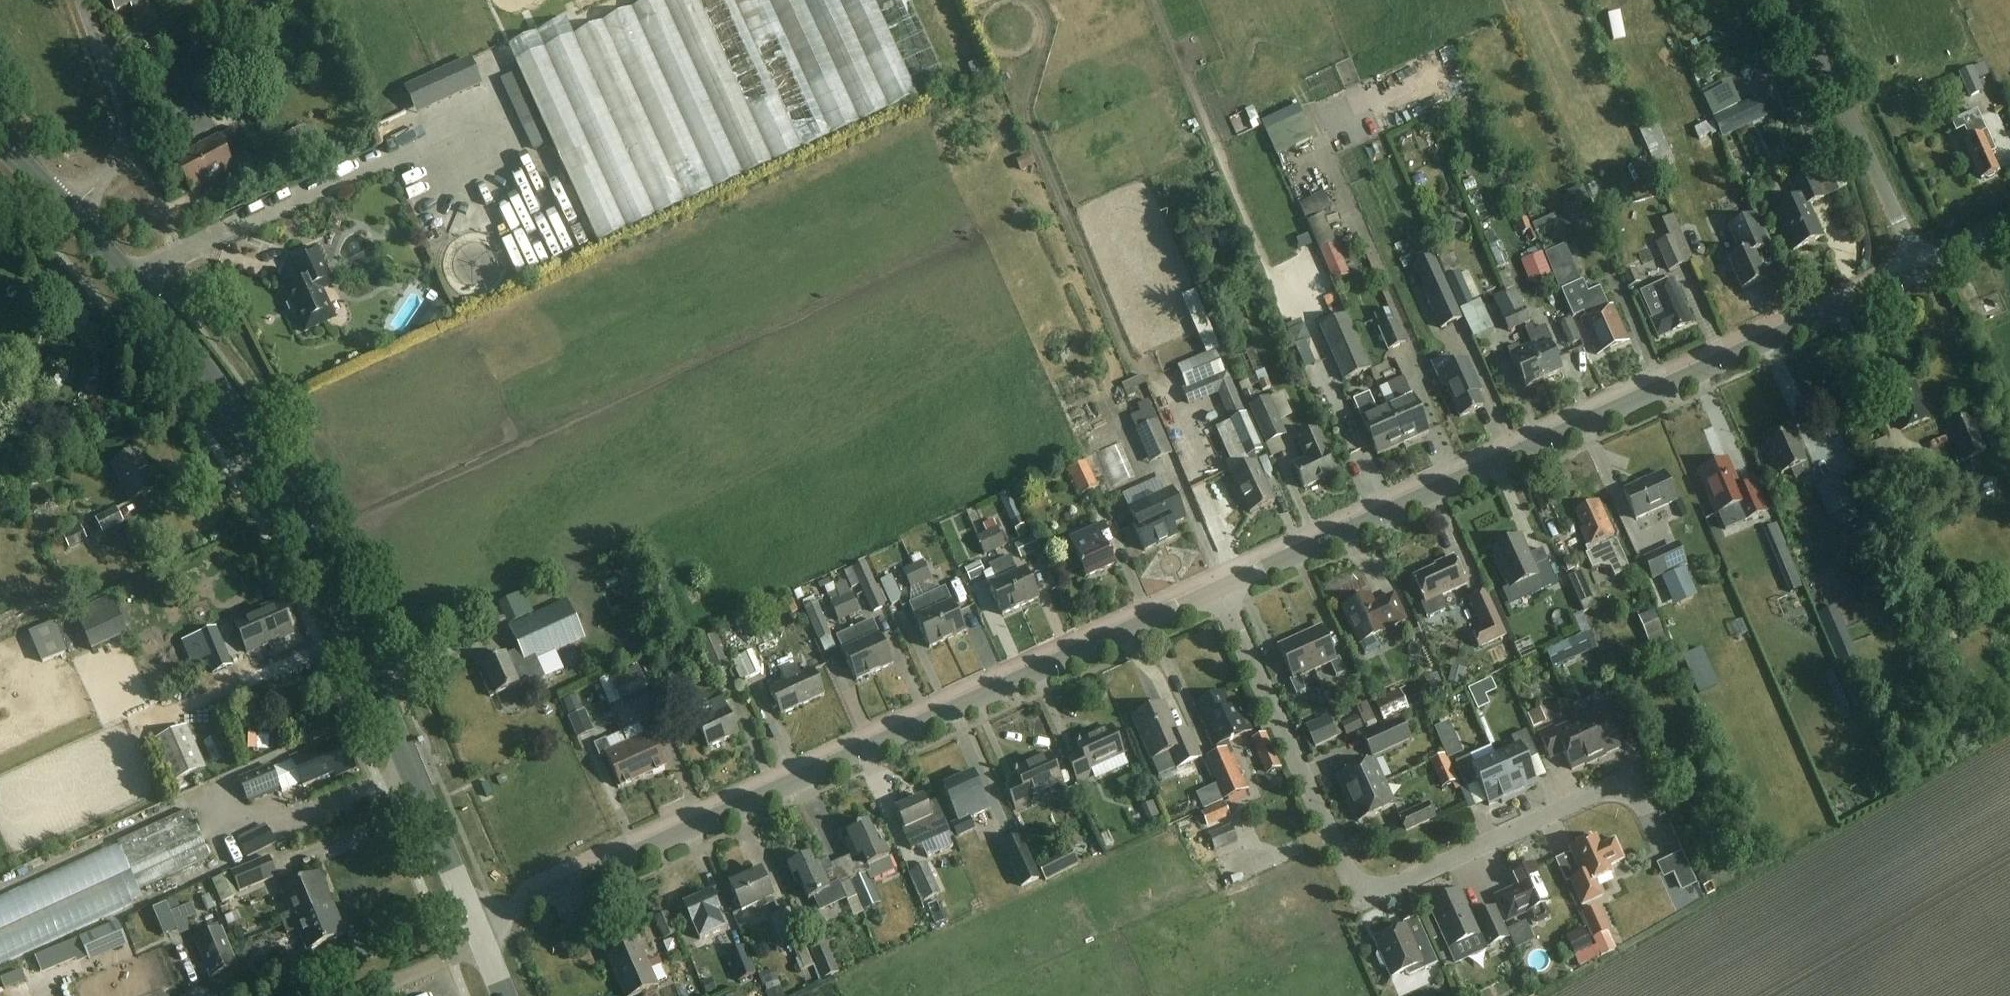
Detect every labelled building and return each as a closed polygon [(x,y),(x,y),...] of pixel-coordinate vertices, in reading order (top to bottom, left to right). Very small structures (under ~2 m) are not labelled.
[(115,11),(131,4),(132,8),(152,0),(110,0),(115,11)] [(516,53),(585,253),(731,202),(732,196),(720,162),(701,169),(710,169),(709,178),(693,176),(681,144),(704,136),(706,114),(877,131),(875,123),(864,127),(866,105),(860,87),(862,73),(870,74),(879,100),(887,98),(906,100),(887,44),(910,36),(898,0),(663,0),(659,39),(652,18),(631,25),(630,43),(565,36),(516,53)] [(1663,48),(1668,64),(1678,61),(1673,45),(1663,48)] [(470,58),(450,67),(462,93),(482,84),(470,58)] [(1971,65),(1977,77),(1988,72),(1982,60),(1971,65)] [(1956,73),(1966,96),(1981,88),(1970,65),(1956,73)] [(1734,105),(1718,66),(1695,76),(1721,138),(1771,118),(1761,94),(1734,105)] [(518,91),(504,97),(520,140),(534,134),(518,91)] [(181,134),(196,123),(185,109),(170,120),(181,134)] [(1965,142),(1982,180),(1999,172),(1991,153),(1994,150),(1984,129),(1976,111),(1950,121),(1954,131),(1963,128),(1966,137),(1970,135),(1972,138),(1965,142)] [(1313,140),(1302,116),(1266,131),(1276,156),(1313,140)] [(324,163),(307,126),(279,139),(296,176),(324,163)] [(251,158),(235,128),(174,160),(190,191),(236,167),(243,180),(244,180),(250,192),(279,178),(273,166),(285,159),(277,144),(251,158)] [(531,167),(528,154),(495,163),(499,176),(531,167)] [(1835,162),(1789,183),(1797,199),(1774,209),(1793,251),(1823,237),(1809,204),(1846,187),(1835,162)] [(532,169),(498,177),(500,187),(534,179),(532,169)] [(1014,175),(1018,185),(1034,179),(1030,169),(1014,175)] [(1302,229),(1329,220),(1324,206),(1297,215),(1302,229)] [(1543,251),(1542,251),(1559,290),(1581,280),(1552,215),(1531,224),(1543,251)] [(1769,246),(1755,215),(1730,225),(1741,251),(1728,257),(1742,290),(1767,279),(1755,251),(1769,246)] [(1513,227),(1521,241),(1532,235),(1525,221),(1513,227)] [(1323,230),(1308,234),(1329,296),(1348,289),(1336,254),(1331,255),(1323,230)] [(1686,263),(1674,235),(1656,243),(1668,271),(1686,263)] [(333,285),(316,248),(289,260),(297,276),(282,283),(305,332),(335,318),(322,290),(333,285)] [(1487,256),(1497,277),(1509,272),(1498,250),(1487,256)] [(1531,289),(1549,283),(1541,263),(1523,269),(1531,289)] [(1480,299),(1467,268),(1446,277),(1459,308),(1480,299)] [(1462,319),(1444,277),(1423,287),(1441,329),(1462,319)] [(1588,293),(1582,280),(1562,289),(1574,316),(1584,312),(1587,318),(1582,321),(1597,355),(1627,342),(1612,307),(1608,309),(1598,288),(1588,293)] [(1691,323),(1672,280),(1639,295),(1658,338),(1691,323)] [(1505,292),(1520,326),(1530,322),(1516,288),(1505,292)] [(1520,326),(1505,292),(1494,297),(1508,332),(1520,326)] [(1370,368),(1347,314),(1319,326),(1343,380),(1370,368)] [(1406,342),(1397,320),(1379,327),(1388,349),(1406,342)] [(1532,344),(1529,346),(1543,379),(1561,371),(1548,344),(1552,342),(1545,325),(1535,330),(1532,324),(1524,328),(1532,344)] [(1525,388),(1543,379),(1529,346),(1519,350),(1517,346),(1507,350),(1525,388)] [(1226,373),(1216,349),(1177,365),(1186,388),(1182,390),(1188,405),(1218,393),(1230,423),(1216,429),(1221,441),(1229,459),(1236,456),(1238,462),(1262,452),(1252,429),(1229,372),(1226,373)] [(1446,386),(1460,417),(1483,407),(1469,377),(1473,375),(1466,360),(1449,368),(1455,382),(1446,386)] [(1139,377),(1123,382),(1127,394),(1143,390),(1139,377)] [(1395,404),(1386,408),(1402,444),(1429,433),(1412,396),(1411,396),(1403,378),(1387,385),(1395,404)] [(1929,419),(1915,384),(1887,395),(1901,430),(1929,419)] [(1289,409),(1282,391),(1249,405),(1265,444),(1286,435),(1277,414),(1289,409)] [(1377,456),(1402,444),(1386,408),(1377,412),(1368,393),(1352,400),(1377,456)] [(1204,421),(1222,415),(1216,398),(1186,409),(1191,423),(1203,419),(1204,421)] [(1155,415),(1168,413),(1165,399),(1153,401),(1155,415)] [(1986,452),(1972,414),(1947,423),(1961,462),(1986,452)] [(1158,420),(1135,430),(1150,463),(1173,453),(1158,420)] [(1328,452),(1318,430),(1296,439),(1306,460),(1293,466),(1303,489),(1334,475),(1324,454),(1328,452)] [(1809,472),(1790,431),(1766,442),(1781,475),(1790,471),(1794,479),(1809,472)] [(157,488),(137,451),(110,465),(130,502),(157,488)] [(1098,460),(1110,490),(1129,482),(1117,452),(1098,460)] [(1739,488),(1727,459),(1698,472),(1716,514),(1736,505),(1743,522),(1764,514),(1751,483),(1739,488)] [(1099,487),(1086,461),(1068,470),(1080,496),(1099,487)] [(1274,502),(1255,462),(1231,474),(1249,514),(1274,502)] [(1663,473),(1644,481),(1656,509),(1676,501),(1663,473)] [(1858,517),(1840,474),(1818,484),(1836,526),(1858,517)] [(1656,509),(1644,481),(1623,491),(1636,519),(1656,509)] [(1183,519),(1169,488),(1127,508),(1135,524),(1131,526),(1143,551),(1176,536),(1171,525),(1183,519)] [(1025,524),(1009,490),(998,496),(1013,530),(1025,524)] [(1613,535),(1598,502),(1575,513),(1583,530),(1580,531),(1587,548),(1585,548),(1588,554),(1585,555),(1591,569),(1608,562),(1614,576),(1628,570),(1615,542),(1614,542),(1613,540),(1612,540),(1610,536),(1613,535)] [(124,521),(117,507),(96,519),(103,533),(124,521)] [(1005,546),(994,520),(974,529),(985,554),(1005,546)] [(1110,540),(1103,526),(1069,541),(1085,577),(1114,564),(1104,542),(1110,540)] [(87,538),(82,528),(64,536),(68,546),(87,538)] [(1529,555),(1520,536),(1491,549),(1509,589),(1530,579),(1537,593),(1557,583),(1541,550),(1529,555)] [(1687,563),(1677,543),(1643,558),(1652,579),(1687,563)] [(1013,555),(1018,567),(1037,559),(1033,547),(1013,555)] [(1008,557),(999,561),(1020,608),(1038,599),(1024,570),(1015,574),(1008,557)] [(1465,586),(1452,558),(1435,566),(1437,568),(1414,579),(1424,602),(1421,603),(1427,616),(1431,616),(1445,610),(1447,605),(1443,596),(1465,586)] [(923,560),(902,570),(910,588),(931,579),(923,560)] [(889,605),(904,600),(891,561),(875,566),(882,586),(883,586),(889,605)] [(1020,608),(999,561),(990,565),(998,582),(988,586),(1002,616),(1020,608)] [(885,607),(866,562),(853,567),(872,612),(885,607)] [(1596,607),(1580,572),(1568,577),(1584,612),(1596,607)] [(928,598),(947,640),(965,632),(946,590),(928,598)] [(1508,636),(1488,591),(1470,599),(1483,628),(1472,632),(1479,648),(1508,636)] [(860,611),(851,592),(829,603),(837,621),(860,611)] [(1342,608),(1359,645),(1385,633),(1384,630),(1405,620),(1393,595),(1373,605),(1368,596),(1342,608)] [(910,607),(929,649),(947,640),(928,598),(910,607)] [(282,608),(279,600),(233,620),(247,653),(293,633),(290,626),(283,607),(282,608)] [(525,664),(536,659),(583,639),(566,601),(509,627),(519,650),(525,664)] [(831,635),(817,602),(805,607),(819,640),(831,635)] [(1862,666),(1837,606),(1818,614),(1843,674),(1862,666)] [(1666,642),(1656,614),(1640,620),(1651,648),(1666,642)] [(1708,635),(1713,621),(1700,617),(1695,630),(1708,635)] [(856,632),(874,673),(892,665),(874,623),(856,632)] [(233,665),(217,627),(197,635),(213,673),(233,665)] [(1299,637),(1314,670),(1329,663),(1335,677),(1345,672),(1339,658),(1335,660),(1320,627),(1299,637)] [(1590,631),(1546,650),(1553,667),(1598,648),(1590,631)] [(838,640),(856,681),(874,673),(856,632),(838,640)] [(732,666),(717,633),(698,642),(713,675),(732,666)] [(1299,677),(1314,670),(1299,637),(1277,647),(1292,679),(1289,681),(1295,696),(1305,691),(1299,677)] [(87,663),(116,656),(112,642),(83,649),(87,663)] [(525,664),(519,650),(506,656),(505,654),(481,665),(488,679),(482,682),(489,697),(495,695),(495,696),(518,686),(518,685),(531,680),(533,685),(545,679),(536,659),(525,664)] [(761,672),(753,650),(740,656),(748,677),(761,672)] [(648,688),(638,665),(610,678),(619,701),(648,688)] [(799,675),(795,665),(780,671),(785,682),(768,689),(780,715),(824,695),(812,669),(799,675)] [(757,751),(731,683),(723,686),(749,755),(757,751)] [(1408,710),(1400,690),(1374,701),(1383,721),(1408,710)] [(1223,691),(1194,704),(1203,722),(1204,722),(1208,732),(1208,733),(1214,747),(1251,731),(1239,704),(1231,708),(1223,691)] [(738,734),(722,698),(691,712),(707,748),(738,734)] [(1601,710),(1577,721),(1596,761),(1605,757),(1604,755),(1619,749),(1611,731),(1624,725),(1613,700),(1599,706),(1601,710)] [(1177,736),(1163,704),(1131,718),(1150,760),(1168,752),(1176,769),(1201,757),(1189,731),(1177,736)] [(1540,709),(1528,714),(1534,727),(1546,722),(1540,709)] [(584,710),(568,717),(577,738),(593,730),(584,710)] [(1343,732),(1335,715),(1306,728),(1313,745),(1343,732)] [(1362,727),(1356,716),(1341,724),(1347,735),(1362,727)] [(1410,739),(1401,717),(1362,734),(1371,756),(1410,739)] [(643,777),(665,767),(650,734),(656,731),(650,718),(638,724),(643,736),(627,743),(643,777)] [(1450,721),(1435,728),(1450,759),(1465,752),(1450,721)] [(1596,761),(1577,721),(1554,732),(1552,727),(1538,734),(1550,759),(1563,753),(1571,770),(1586,764),(1587,765),(1596,761)] [(207,767),(188,725),(150,742),(169,784),(207,767)] [(1124,754),(1112,727),(1076,743),(1081,754),(1068,760),(1078,782),(1091,776),(1088,770),(1124,754)] [(1516,749),(1495,758),(1513,799),(1525,794),(1524,791),(1536,785),(1525,762),(1537,756),(1526,731),(1511,738),(1516,749)] [(1265,733),(1254,738),(1270,773),(1281,768),(1265,733)] [(355,768),(341,737),(290,759),(291,761),(273,769),(271,764),(238,778),(248,801),(280,787),(282,792),(301,783),(302,786),(334,772),(335,776),(355,768)] [(643,777),(627,743),(610,750),(605,739),(593,744),(599,757),(605,755),(620,788),(643,777)] [(1222,750),(1206,757),(1224,800),(1248,790),(1242,777),(1240,778),(1236,770),(1239,768),(1232,754),(1225,757),(1222,750)] [(1062,782),(1050,754),(1014,770),(1019,781),(1006,787),(1017,810),(1031,804),(1028,797),(1062,782)] [(1447,755),(1432,762),(1443,788),(1458,781),(1447,755)] [(1495,758),(1475,767),(1470,756),(1454,763),(1466,789),(1478,783),(1488,807),(1500,801),(1502,804),(1513,799),(1495,758)] [(1556,758),(1541,766),(1546,777),(1562,768),(1556,758)] [(1347,799),(1384,783),(1373,760),(1337,776),(1347,799)] [(988,810),(971,774),(943,787),(959,822),(953,825),(958,835),(971,829),(967,819),(988,810)] [(206,813),(239,799),(231,781),(198,795),(206,813)] [(1384,783),(1347,799),(1358,823),(1394,806),(1384,783)] [(1223,800),(1216,785),(1205,790),(1212,805),(1223,800)] [(926,806),(922,797),(895,810),(903,829),(901,830),(910,850),(949,832),(935,802),(926,806)] [(1159,816),(1153,801),(1142,806),(1148,821),(1159,816)] [(1436,818),(1429,802),(1398,816),(1405,831),(1436,818)] [(189,809),(0,896),(0,965),(143,899),(138,889),(211,856),(189,809)] [(1177,845),(1197,836),(1191,822),(1171,831),(1177,845)] [(857,894),(864,909),(880,902),(870,881),(894,871),(882,845),(878,847),(867,824),(846,834),(855,854),(842,860),(857,894)] [(1214,850),(1237,841),(1231,825),(1208,834),(1214,850)] [(276,845),(268,827),(239,840),(247,858),(276,845)] [(1599,845),(1595,837),(1569,849),(1581,876),(1570,881),(1582,906),(1602,897),(1595,881),(1612,874),(1608,866),(1624,859),(1615,838),(1599,845)] [(1040,879),(1021,838),(1002,847),(1021,888),(1040,879)] [(1346,847),(1350,858),(1364,852),(1359,841),(1346,847)] [(1079,866),(1071,849),(1038,865),(1046,882),(1079,866)] [(813,897),(820,911),(857,894),(842,860),(820,870),(817,865),(813,866),(808,856),(787,866),(792,878),(797,877),(808,900),(813,897)] [(276,878),(269,858),(231,871),(238,891),(276,878)] [(941,893),(927,864),(911,871),(924,900),(941,893)] [(1654,875),(1662,891),(1670,888),(1682,916),(1700,908),(1680,864),(1654,875)] [(1549,902),(1533,866),(1509,877),(1515,889),(1496,898),(1506,922),(1524,914),(1528,922),(1536,924),(1547,920),(1549,915),(1544,904),(1549,902)] [(772,898),(760,871),(729,885),(741,912),(772,898)] [(237,896),(228,874),(212,880),(221,902),(237,896)] [(332,905),(319,874),(281,890),(291,913),(279,918),(282,925),(332,905)] [(1485,950),(1459,892),(1429,905),(1448,948),(1455,964),(1485,950)] [(719,913),(710,893),(683,906),(691,924),(689,925),(696,941),(706,936),(699,923),(719,913)] [(191,904),(170,913),(176,926),(196,917),(191,904)] [(282,925),(286,935),(298,930),(306,951),(345,935),(332,905),(282,925)] [(1509,938),(1495,906),(1475,915),(1489,947),(1509,938)] [(1609,931),(1600,907),(1582,914),(1591,938),(1609,931)] [(814,965),(791,908),(770,916),(782,947),(792,943),(803,970),(814,965)] [(677,934),(669,911),(655,916),(664,939),(677,934)] [(1437,965),(1418,922),(1374,941),(1379,952),(1374,955),(1380,969),(1386,967),(1391,978),(1404,972),(1406,978),(1437,965)] [(126,939),(119,923),(58,947),(67,970),(89,962),(86,955),(126,939)] [(636,926),(612,937),(618,952),(607,957),(625,995),(633,995),(656,986),(641,953),(646,950),(636,926)] [(236,967),(220,929),(195,940),(210,977),(236,967)] [(1589,949),(1582,931),(1564,938),(1572,956),(1589,949)] [(839,971),(825,938),(809,944),(822,978),(839,971)] [(756,974),(745,946),(725,955),(737,982),(756,974)] [(259,982),(237,991),(239,995),(265,995),(259,982)]
